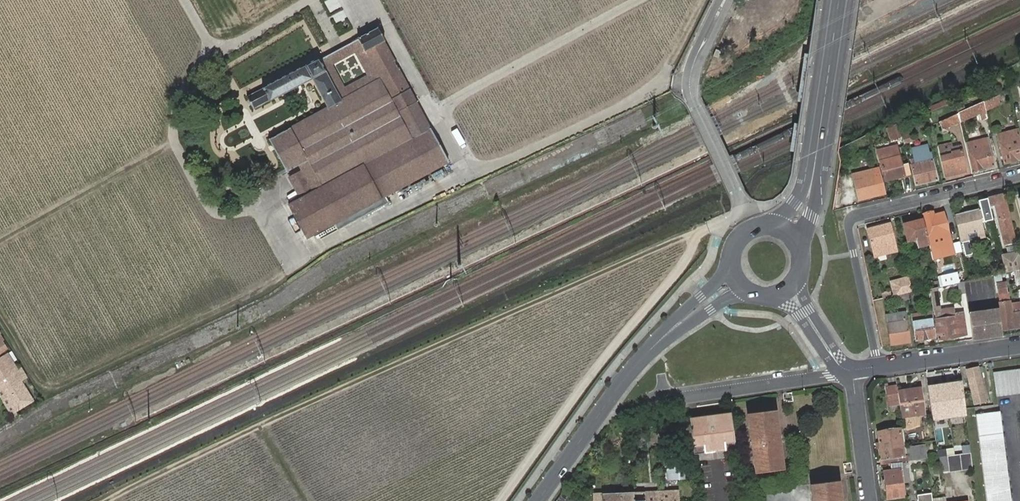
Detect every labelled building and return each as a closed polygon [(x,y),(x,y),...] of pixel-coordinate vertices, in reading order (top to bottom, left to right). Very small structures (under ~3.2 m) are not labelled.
[(340,37),(353,29),(346,18),(333,26),(340,37)] [(326,106),(266,137),(285,171),(297,165),(299,169),(310,189),(298,196),(284,202),(303,237),(314,231),(332,221),(337,229),(387,202),(383,195),(446,162),(427,129),(430,128),(377,31),(358,41),(378,78),(339,99),(326,106)] [(339,99),(378,78),(358,41),(355,38),(331,51),(317,59),(339,99)] [(728,52),(717,47),(711,64),(722,68),(728,52)] [(247,100),(251,108),(310,76),(326,106),(339,99),(317,59),(315,55),(259,85),(262,91),(247,100)] [(997,96),(982,103),(985,112),(999,105),(997,101),(999,100),(997,96)] [(985,112),(982,103),(957,114),(959,122),(978,115),(980,122),(986,119),(985,112)] [(959,122),(957,114),(937,122),(940,130),(959,122)] [(900,137),(896,122),(885,127),(890,141),(900,137)] [(923,122),(915,124),(917,132),(925,130),(923,122)] [(1003,164),(1019,160),(1019,145),(1016,130),(996,135),(1003,164)] [(908,134),(901,136),(903,144),(910,142),(908,134)] [(973,171),(992,167),(988,146),(986,140),(971,143),(971,142),(966,143),(973,171)] [(885,183),(904,178),(898,155),(896,144),(877,149),(876,149),(879,160),(885,183)] [(964,172),(959,146),(953,147),(953,148),(951,148),(943,150),(943,152),(939,153),(939,156),(944,177),(964,172)] [(930,156),(915,160),(916,165),(931,161),(930,156)] [(916,165),(915,160),(910,161),(916,185),(936,180),(931,161),(916,165)] [(857,200),(878,194),(875,180),(880,178),(877,165),(872,167),(871,165),(850,171),(851,174),(857,200)] [(299,169),(286,176),(298,196),(310,189),(299,169)] [(884,193),(880,178),(875,180),(878,194),(884,193)] [(987,198),(989,206),(995,204),(1006,248),(1013,246),(1014,249),(1016,248),(1003,195),(994,197),(987,198)] [(303,237),(284,202),(273,209),(291,243),(303,237)] [(992,219),(989,206),(955,214),(963,249),(970,248),(968,240),(985,235),(982,221),(992,219)] [(946,233),(941,213),(933,215),(933,212),(923,215),(929,239),(927,240),(928,243),(930,253),(936,252),(934,242),(942,240),(942,239),(947,238),(946,233)] [(956,231),(951,212),(941,213),(946,233),(956,231)] [(927,240),(922,219),(903,224),(907,240),(916,238),(918,246),(928,243),(927,240)] [(896,251),(889,223),(867,228),(871,247),(873,256),(896,251)] [(1007,255),(1017,253),(1016,248),(1014,249),(1013,246),(1006,248),(1007,255)] [(1013,272),(1019,270),(1019,262),(1018,252),(1017,253),(1007,255),(1000,257),(1004,274),(1013,272)] [(943,262),(933,265),(936,281),(938,288),(949,286),(943,262)] [(772,278),(770,276),(764,281),(767,286),(771,283),(774,280),(772,278)] [(910,287),(908,277),(893,281),(896,295),(907,292),(906,287),(910,287)] [(938,288),(936,281),(926,283),(927,289),(929,289),(938,288)] [(996,284),(998,294),(1006,293),(1004,283),(996,284)] [(940,312),(936,288),(929,289),(932,313),(934,312),(938,340),(958,337),(958,335),(966,334),(963,315),(955,316),(954,310),(940,312)] [(911,291),(907,292),(908,301),(908,303),(916,301),(915,297),(919,296),(918,290),(911,291)] [(907,292),(896,295),(898,302),(908,301),(907,292)] [(1019,324),(1019,313),(1011,314),(1009,303),(1004,303),(1004,300),(1000,301),(1001,304),(999,304),(1003,330),(1013,329),(1013,325),(1019,324)] [(986,310),(988,318),(999,316),(998,309),(986,310)] [(903,312),(884,315),(886,324),(887,324),(892,344),(910,342),(906,321),(905,321),(903,312)] [(978,313),(968,314),(970,325),(980,324),(979,319),(978,313)] [(913,318),(916,341),(934,338),(932,320),(929,320),(928,315),(913,318)] [(988,318),(979,319),(980,324),(970,325),(972,340),(982,339),(981,334),(990,332),(989,326),(1000,325),(999,316),(988,318)] [(1000,325),(989,326),(990,332),(981,334),(982,339),(1002,336),(1000,325)] [(11,347),(1,333),(0,334),(0,354),(11,347)] [(0,357),(0,382),(19,370),(8,352),(0,357)] [(980,366),(965,370),(974,405),(988,401),(980,366)] [(22,368),(19,370),(0,382),(0,391),(2,390),(14,409),(25,403),(21,395),(27,391),(20,379),(26,374),(22,368)] [(1004,371),(1007,395),(1019,393),(1019,370),(1004,371)] [(1007,395),(1004,371),(994,373),(997,396),(1007,395)] [(961,381),(928,386),(933,420),(966,416),(965,408),(961,381)] [(898,393),(897,384),(886,385),(888,398),(899,397),(898,393)] [(0,391),(0,396),(10,411),(14,409),(2,390),(0,391)] [(900,407),(902,419),(925,416),(921,390),(898,393),(899,397),(900,407)] [(32,398),(27,391),(21,395),(25,403),(32,398)] [(889,408),(900,407),(899,397),(888,398),(889,408)] [(747,414),(755,473),(783,470),(775,410),(747,414)] [(729,411),(689,417),(693,445),(703,443),(705,450),(725,447),(724,441),(733,439),(729,411)] [(987,500),(1011,500),(999,414),(976,416),(987,500)] [(878,432),(882,464),(889,464),(903,462),(907,461),(906,448),(902,448),(900,428),(878,432)] [(970,453),(969,440),(961,441),(961,445),(962,454),(970,453)] [(935,442),(905,445),(906,448),(907,461),(937,457),(935,448),(935,442)] [(962,454),(961,445),(952,446),(953,455),(959,454),(962,454)] [(952,446),(935,448),(937,457),(947,456),(949,455),(953,455),(952,446)] [(961,469),(973,468),(970,453),(962,454),(959,454),(961,469)] [(959,454),(953,455),(949,455),(951,471),(961,469),(959,454)] [(903,466),(903,462),(889,464),(890,471),(884,472),(885,479),(883,479),(884,491),(886,491),(887,499),(903,497),(902,490),(906,489),(905,483),(903,466)] [(667,480),(684,480),(684,466),(666,466),(667,480)] [(813,500),(840,500),(838,481),(811,485),(813,500)] [(678,490),(633,492),(633,500),(678,500),(678,490)] [(633,492),(593,493),(593,500),(633,500),(633,492)] [(931,497),(931,493),(916,495),(917,500),(932,500),(931,497)]
